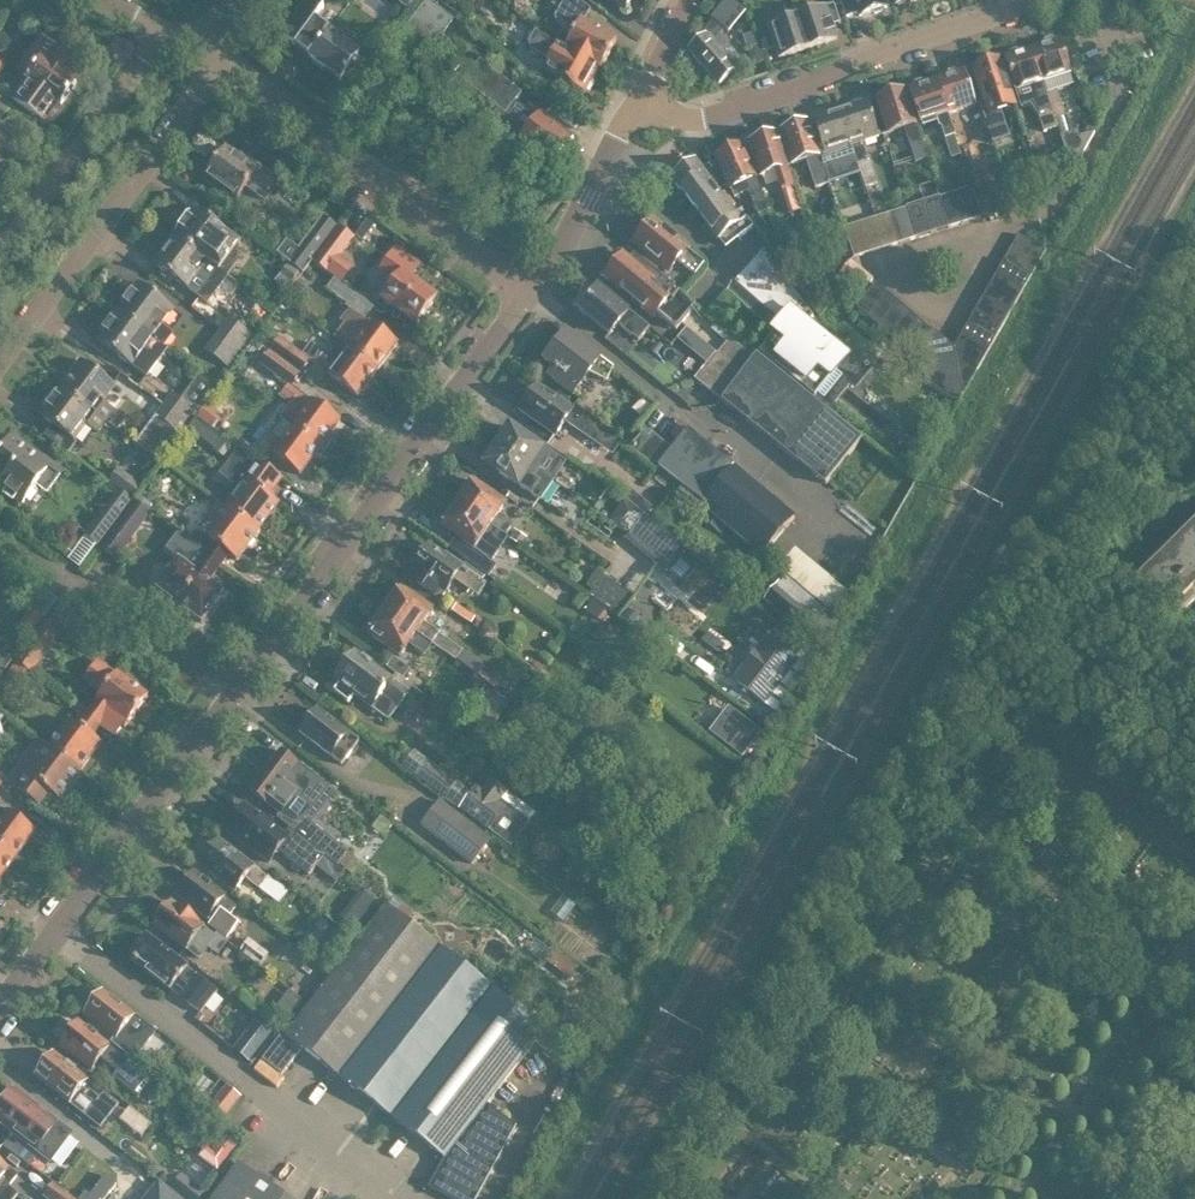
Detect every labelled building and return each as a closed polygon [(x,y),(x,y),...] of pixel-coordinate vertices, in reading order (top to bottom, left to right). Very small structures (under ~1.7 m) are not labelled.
[(339,75),(358,48),(313,16),(323,2),(321,0),(299,0),(277,30),(294,43),(308,52),(339,75)] [(400,32),(392,42),(417,61),(453,14),(435,0),(424,0),(400,32)] [(599,66),(615,37),(583,19),(587,11),(578,0),(564,0),(556,14),(559,23),(572,31),(564,46),(599,66)] [(703,27),(706,29),(687,46),(718,79),(742,58),(713,26),(718,21),(727,28),(743,6),(734,0),(721,0),(710,15),(712,17),(703,27)] [(807,45),(796,13),(792,0),(783,0),(782,0),(749,0),(751,6),(754,5),(766,41),(772,38),(778,54),(807,45)] [(869,8),(873,10),(879,8),(882,4),(886,3),(885,0),(845,0),(849,14),(858,11),(869,8)] [(796,13),(807,45),(836,35),(831,22),(839,19),(833,1),(796,13)] [(585,92),(599,66),(564,46),(544,34),(531,27),(525,39),(527,46),(544,57),(534,74),(559,95),(564,88),(585,92)] [(1056,36),(1030,45),(1056,122),(1057,122),(1054,113),(1063,110),(1054,85),(1067,81),(1069,76),(1067,69),(1067,68),(1056,36)] [(60,102),(76,80),(71,76),(81,63),(54,43),(44,57),(41,54),(25,76),(27,77),(12,96),(30,110),(45,90),(60,102)] [(764,60),(758,45),(747,49),(752,64),(764,60)] [(1056,122),(1030,45),(1003,54),(1015,86),(1019,99),(1033,94),(1044,126),(1056,122)] [(1013,101),(998,54),(970,63),(986,110),(1013,101)] [(522,103),(514,97),(520,90),(478,57),(469,68),(461,61),(452,71),(497,106),(485,121),(514,144),(519,139),(549,163),(551,160),(555,160),(559,154),(558,149),(570,134),(540,110),(537,115),(522,103)] [(962,66),(935,76),(946,109),(973,100),(962,66)] [(423,81),(409,71),(392,93),(406,104),(423,81)] [(946,109),(935,76),(907,85),(918,118),(934,113),(937,121),(938,120),(949,152),(959,149),(953,130),(948,116),(946,109)] [(913,156),(923,153),(901,86),(874,95),(885,130),(902,124),(913,156)] [(865,98),(838,108),(858,163),(865,185),(877,181),(862,137),(877,131),(865,98)] [(9,106),(0,100),(0,118),(9,106)] [(858,163),(838,108),(811,117),(823,151),(818,153),(825,174),(858,163)] [(958,113),(948,116),(953,130),(962,127),(958,113)] [(825,174),(818,153),(806,118),(778,127),(790,163),(805,158),(812,178),(825,174)] [(10,149),(12,151),(23,136),(0,119),(0,163),(10,149)] [(1090,127),(1076,128),(1075,125),(1059,131),(1071,166),(1091,130),(1090,127)] [(793,184),(775,129),(764,133),(760,131),(753,133),(751,137),(748,138),(759,173),(775,168),(781,188),(789,209),(800,205),(793,184)] [(768,204),(752,167),(740,140),(715,151),(733,192),(747,185),(757,208),(768,204)] [(204,172),(239,198),(252,180),(268,192),(279,178),(241,150),(238,155),(224,145),(204,172)] [(752,224),(744,213),(740,216),(694,156),(671,173),(673,176),(671,177),(679,187),(681,186),(718,234),(730,225),(738,235),(752,224)] [(977,170),(972,173),(972,178),(975,182),(980,183),(984,180),(985,175),(982,171),(977,170)] [(1056,188),(1053,179),(1041,183),(1045,192),(1056,188)] [(937,194),(947,224),(980,214),(971,184),(937,194)] [(932,229),(947,224),(937,194),(923,199),(905,205),(914,235),(932,229)] [(905,205),(873,215),(883,245),(914,235),(905,205)] [(227,230),(195,206),(175,233),(207,257),(216,264),(218,266),(226,272),(236,258),(228,252),(238,238),(227,230)] [(883,245),(873,215),(843,224),(853,254),(883,245)] [(634,239),(669,268),(677,258),(694,271),(703,260),(652,218),(634,239)] [(300,270),(310,257),(329,232),(312,221),(285,259),(298,268),(300,270)] [(310,257),(331,273),(337,277),(349,260),(337,252),(349,235),(334,224),(329,232),(310,257)] [(1037,259),(1044,247),(1018,232),(1011,245),(1037,259)] [(207,257),(175,233),(154,261),(186,285),(207,300),(217,286),(208,279),(218,266),(216,264),(207,257)] [(1029,273),(1037,259),(1011,245),(1003,258),(1029,273)] [(380,295),(416,322),(436,295),(408,274),(419,261),(396,246),(387,259),(378,270),(392,280),(380,295)] [(768,310),(778,319),(798,293),(764,246),(734,278),(768,310)] [(630,257),(623,252),(604,274),(656,317),(659,313),(676,328),(698,302),(635,251),(630,257)] [(859,291),(872,275),(849,257),(837,272),(859,291)] [(1022,286),(1029,273),(1003,258),(996,271),(1022,286)] [(271,277),(284,285),(298,268),(285,259),(271,277)] [(792,277),(803,291),(813,284),(803,270),(792,277)] [(1015,298),(1022,286),(996,271),(989,282),(1015,298)] [(351,288),(337,277),(331,273),(324,282),(344,297),(351,288)] [(887,289),(874,279),(854,304),(866,314),(887,289)] [(118,308),(164,343),(173,331),(161,322),(174,306),(140,280),(118,308)] [(1008,310),(1015,298),(989,282),(982,295),(1008,310)] [(615,319),(639,338),(650,324),(626,304),(623,308),(596,285),(578,307),(606,330),(615,319)] [(866,314),(878,323),(898,299),(887,289),(866,314)] [(764,321),(772,328),(773,329),(757,349),(813,393),(836,365),(854,373),(864,350),(833,336),(831,341),(806,321),(813,314),(798,293),(778,319),(768,310),(764,321)] [(1001,323),(1008,310),(982,295),(975,308),(1001,323)] [(878,323),(888,332),(908,307),(898,299),(878,323)] [(330,332),(338,338),(348,346),(376,366),(397,339),(369,318),(367,320),(349,307),(340,318),(330,332)] [(888,332),(900,342),(920,317),(908,307),(888,332)] [(994,335),(1001,323),(975,308),(967,320),(994,335)] [(167,346),(118,309),(97,337),(146,374),(167,346)] [(246,344),(260,325),(248,315),(243,323),(227,312),(219,324),(246,344)] [(900,342),(912,352),(932,327),(920,317),(900,342)] [(987,348),(994,335),(967,320),(960,333),(987,348)] [(246,344),(219,324),(203,345),(230,365),(246,344)] [(685,342),(694,331),(685,324),(676,335),(685,342)] [(961,393),(953,345),(932,327),(912,352),(961,393)] [(555,365),(548,374),(575,395),(595,373),(606,378),(611,366),(564,331),(544,357),(555,365)] [(961,393),(987,348),(960,333),(953,345),(961,393)] [(299,370),(309,357),(330,372),(329,374),(356,394),(376,366),(348,346),(338,338),(328,353),(310,340),(301,351),(279,334),(268,347),(299,370)] [(738,374),(752,354),(729,335),(717,350),(714,348),(713,350),(738,374)] [(310,399),(290,383),(299,370),(268,347),(258,361),(286,382),(278,392),(289,400),(279,414),(291,424),(318,444),(339,417),(311,397),(310,399)] [(693,374),(721,397),(738,374),(713,350),(693,374)] [(860,435),(755,350),(752,354),(738,374),(721,397),(824,480),(860,435)] [(93,410),(103,417),(112,405),(103,398),(114,382),(82,358),(61,386),(93,410)] [(169,387),(160,399),(186,419),(212,379),(196,368),(178,392),(169,387)] [(623,435),(576,401),(573,405),(557,393),(555,395),(538,382),(530,393),(528,391),(520,402),(522,404),(521,406),(556,431),(565,418),(579,428),(612,451),(623,435)] [(93,410),(61,386),(40,413),(73,437),(85,421),(95,429),(103,417),(93,410)] [(131,437),(152,452),(172,425),(181,432),(189,421),(186,419),(160,399),(159,399),(131,437)] [(220,412),(204,401),(195,414),(210,425),(220,412)] [(687,426),(680,421),(671,432),(678,437),(687,426)] [(499,438),(498,440),(532,464),(551,477),(556,469),(563,460),(510,423),(507,427),(504,425),(496,437),(499,438)] [(318,444),(291,424),(280,439),(267,430),(260,440),(272,449),(271,451),(298,471),(318,444)] [(633,442),(764,550),(793,514),(687,426),(678,437),(673,443),(653,427),(650,431),(646,427),(633,442)] [(53,462),(13,431),(0,449),(0,468),(3,470),(0,473),(0,482),(20,496),(28,487),(32,491),(53,462)] [(537,496),(549,478),(551,477),(532,464),(498,440),(497,441),(494,439),(487,450),(489,452),(485,459),(537,496)] [(221,441),(214,450),(223,457),(230,448),(221,441)] [(267,493),(280,476),(256,459),(252,463),(233,449),(228,457),(231,459),(221,472),(234,481),(222,497),(220,496),(218,500),(224,504),(256,528),(277,500),(267,493)] [(150,454),(144,450),(138,451),(133,456),(134,463),(140,467),(146,466),(151,461),(150,454)] [(107,477),(123,488),(132,476),(115,463),(107,477)] [(456,501),(503,533),(510,523),(495,514),(504,501),(472,479),(470,481),(467,479),(460,490),(463,492),(456,501)] [(631,488),(624,496),(635,505),(642,496),(631,488)] [(146,507),(147,508),(151,502),(139,493),(135,499),(146,507)] [(644,513),(623,496),(608,518),(629,533),(644,513)] [(99,543),(99,544),(113,554),(113,553),(146,507),(135,499),(133,498),(100,543),(99,543)] [(480,567),(503,533),(456,501),(450,510),(447,509),(440,519),(442,521),(441,523),(467,541),(458,553),(480,567)] [(95,538),(114,515),(100,504),(82,529),(95,538)] [(256,528),(224,504),(203,533),(196,528),(189,537),(191,538),(220,559),(227,550),(235,556),(256,528)] [(713,512),(707,519),(721,531),(727,523),(713,512)] [(666,565),(683,543),(646,514),(629,535),(666,565)] [(1134,580),(1163,609),(1157,616),(1166,624),(1194,595),(1194,520),(1134,580)] [(524,534),(513,527),(507,536),(518,543),(524,534)] [(153,584),(200,619),(223,586),(208,575),(220,559),(191,538),(179,554),(177,552),(153,584)] [(419,571),(413,580),(438,597),(452,577),(473,593),(484,579),(429,542),(412,567),(419,571)] [(666,565),(661,570),(676,583),(698,556),(683,543),(666,565)] [(764,595),(796,624),(807,610),(814,616),(826,602),(783,568),(764,595)] [(603,572),(589,592),(593,595),(606,604),(618,613),(632,593),(603,572)] [(718,582),(712,591),(723,600),(730,591),(718,582)] [(454,656),(460,647),(461,646),(423,620),(432,608),(398,585),(398,586),(395,585),(388,596),(390,597),(382,608),(454,657),(454,656)] [(606,604),(593,595),(584,606),(598,616),(606,604)] [(424,652),(431,641),(382,608),(375,620),(372,618),(365,629),(367,631),(366,632),(400,655),(409,642),(424,652)] [(26,642),(43,618),(31,610),(14,633),(26,642)] [(13,658),(26,668),(27,669),(57,628),(43,618),(26,642),(14,657),(13,658)] [(733,677),(764,702),(798,659),(766,635),(733,677)] [(460,647),(454,656),(476,672),(482,662),(460,647)] [(2,670),(10,658),(0,651),(0,669),(2,670)] [(340,680),(333,691),(348,702),(354,693),(388,718),(398,702),(407,691),(354,652),(339,674),(340,680)] [(409,665),(393,654),(386,663),(402,675),(409,665)] [(98,721),(114,733),(121,723),(124,724),(146,693),(115,670),(114,671),(95,657),(81,676),(100,690),(84,711),(98,721)] [(4,671),(0,676),(0,703),(26,668),(13,658),(4,671)] [(497,680),(483,670),(480,674),(493,685),(497,680)] [(485,685),(466,710),(492,731),(510,705),(485,685)] [(758,728),(728,706),(710,730),(739,752),(758,728)] [(359,738),(318,707),(300,730),(341,761),(359,738)] [(69,716),(48,744),(79,767),(100,738),(90,731),(98,721),(84,711),(77,721),(69,716)] [(58,796),(79,767),(48,744),(37,736),(6,779),(38,802),(48,788),(58,796)] [(280,749),(279,748),(249,789),(279,812),(298,787),(287,778),(298,763),(280,749)] [(417,776),(444,797),(456,781),(429,760),(417,776)] [(477,779),(458,805),(507,842),(527,816),(477,779)] [(470,861),(489,837),(439,799),(421,823),(470,861)] [(15,854),(34,827),(8,808),(7,809),(0,804),(0,843),(15,854)] [(274,828),(244,804),(226,826),(268,860),(277,848),(308,873),(323,854),(291,830),(282,840),(279,837),(280,836),(272,830),(274,828)] [(332,861),(336,864),(338,862),(347,850),(348,849),(303,815),(291,830),(323,854),(332,861)] [(679,835),(694,843),(702,828),(687,820),(679,835)] [(199,861),(233,887),(243,875),(276,900),(285,889),(218,837),(199,861)] [(0,843),(0,874),(15,854),(0,843)] [(347,850),(338,862),(352,872),(361,861),(347,850)] [(325,870),(335,877),(342,868),(336,864),(332,861),(325,870)] [(236,902),(193,870),(175,892),(206,916),(203,921),(222,936),(235,919),(227,913),(236,902)] [(360,888),(340,914),(354,925),(374,899),(360,888)] [(389,901),(394,896),(385,888),(380,894),(389,901)] [(153,922),(192,952),(200,941),(211,950),(221,938),(170,899),(153,922)] [(284,1034),(337,1075),(440,944),(387,903),(284,1034)] [(145,933),(128,955),(199,1010),(215,986),(186,964),(145,933)] [(323,933),(307,953),(324,967),(340,946),(323,933)] [(337,1075),(390,1116),(493,986),(440,944),(337,1075)] [(486,1100),(544,1026),(493,986),(390,1116),(442,1157),(486,1100)] [(112,1035),(108,1040),(132,1059),(155,1031),(102,989),(83,1012),(112,1035)] [(272,1010),(283,1019),(290,1011),(278,1001),(272,1010)] [(271,1030),(255,1018),(232,1048),(248,1060),(271,1030)] [(98,1056),(115,1069),(110,1075),(135,1094),(148,1077),(75,1021),(59,1042),(90,1066),(98,1056)] [(86,1114),(95,1103),(104,1091),(52,1050),(34,1074),(68,1101),(86,1114)] [(215,1099),(228,1109),(240,1094),(227,1084),(215,1099)] [(50,1159),(70,1133),(12,1087),(0,1103),(0,1120),(50,1159)] [(442,1157),(427,1182),(458,1198),(470,1198),(513,1121),(486,1100),(442,1157)] [(213,1150),(205,1144),(197,1154),(216,1168),(235,1142),(224,1135),(213,1150)] [(5,1198),(8,1198),(15,1190),(6,1183),(15,1172),(0,1160),(0,1195),(5,1198)] [(238,1161),(210,1198),(289,1198),(238,1161)] [(763,1177),(759,1182),(753,1190),(764,1198),(767,1198),(776,1187),(783,1179),(769,1168),(763,1177)] [(167,1169),(159,1176),(167,1184),(174,1176),(167,1169)] [(205,1186),(183,1169),(168,1187),(184,1198),(195,1198),(205,1186)] [(158,1180),(142,1198),(181,1198),(158,1180)] [(53,1181),(43,1193),(51,1198),(77,1198),(53,1181)]
